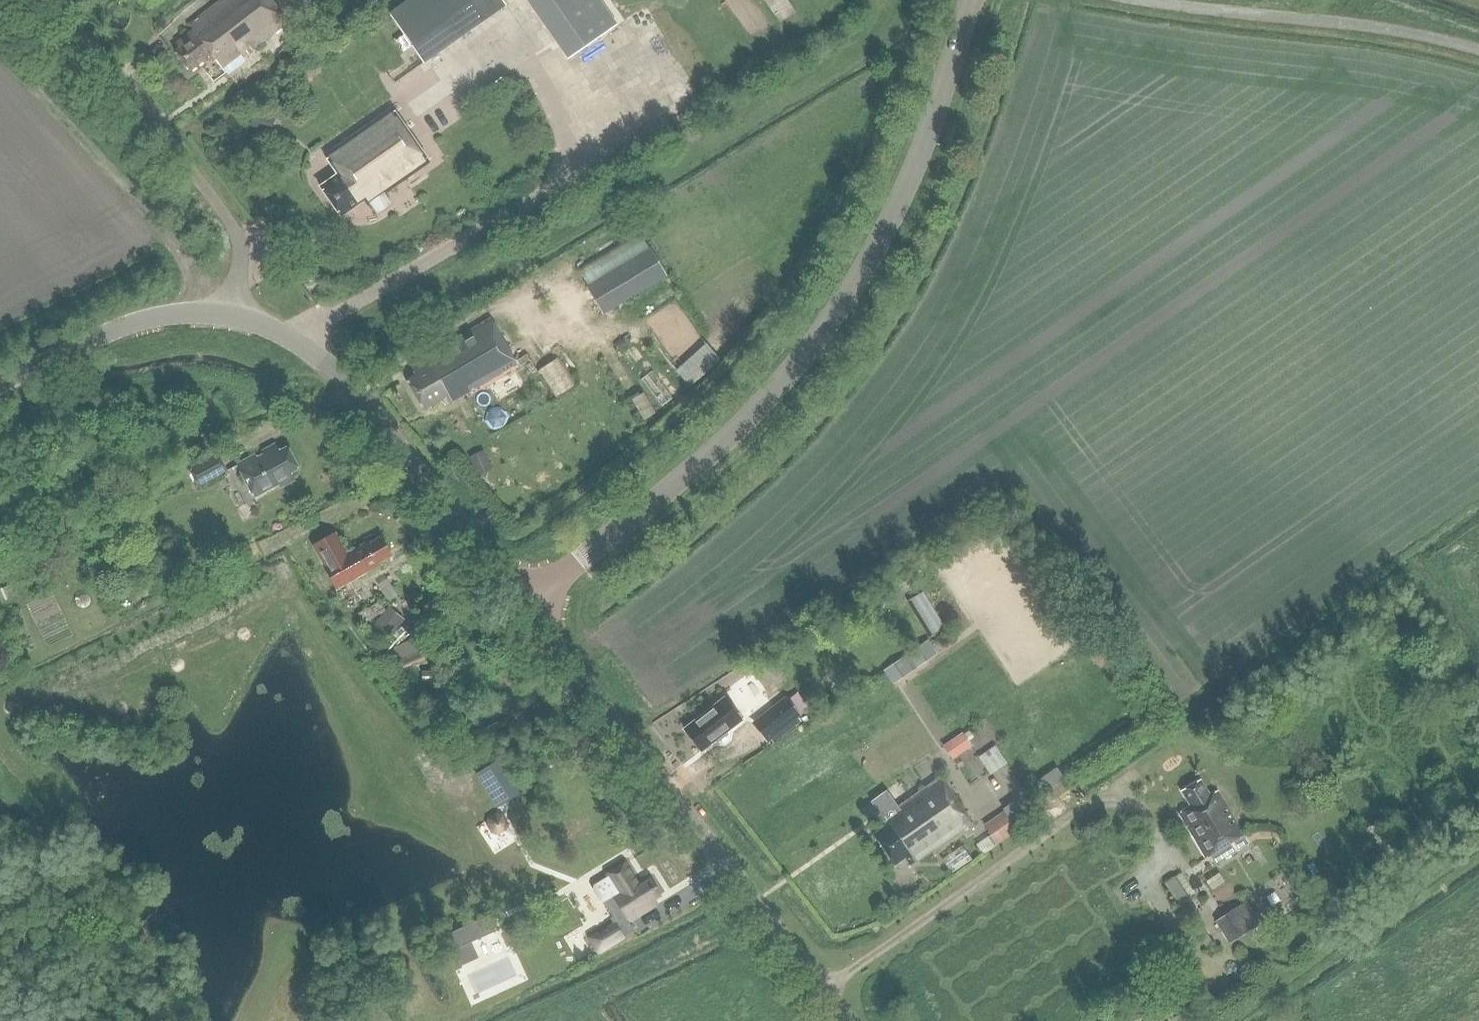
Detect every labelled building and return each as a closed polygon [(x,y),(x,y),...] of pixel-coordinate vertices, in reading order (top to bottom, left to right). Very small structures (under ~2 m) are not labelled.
[(189,71),(208,57),(211,62),(215,59),(222,68),(240,54),(243,58),(288,23),(271,0),(221,0),(189,25),(193,30),(176,43),(179,48),(175,52),(189,71)] [(413,47),(424,61),(505,4),(502,0),(405,0),(388,12),(405,35),(396,41),(404,53),(413,47)] [(610,0),(540,0),(575,57),(626,26),(610,0)] [(330,57),(339,50),(335,43),(325,50),(330,57)] [(384,194),(430,162),(392,108),(324,155),(338,175),(320,187),(341,217),(364,200),(367,206),(371,204),(378,213),(391,204),(384,194)] [(602,314),(666,276),(650,248),(585,286),(602,314)] [(465,394),(466,396),(518,366),(490,318),(410,365),(416,375),(406,381),(423,410),(446,396),(450,403),(465,394)] [(255,453),(236,464),(255,498),(278,485),(280,490),(296,481),(292,474),(300,470),(287,446),(279,451),(275,443),(261,450),(263,454),(258,457),(255,453)] [(197,488),(228,471),(220,455),(188,473),(197,488)] [(491,470),(485,457),(470,463),(476,476),(491,470)] [(347,553),(335,533),(313,546),(324,566),(323,567),(336,590),(378,566),(377,564),(391,556),(380,538),(366,545),(365,543),(347,553)] [(388,578),(378,584),(388,602),(399,596),(388,578)] [(0,588),(0,598),(1,600),(13,595),(8,584),(0,588)] [(379,601),(358,613),(363,624),(385,612),(379,601)] [(390,607),(374,624),(389,637),(404,619),(390,607)] [(417,638),(391,649),(400,671),(426,661),(417,638)] [(719,741),(727,735),(725,732),(737,723),(722,704),(714,710),(712,708),(684,729),(701,751),(717,739),(719,741)] [(754,724),(767,740),(788,724),(776,708),(754,724)] [(946,743),(956,757),(971,747),(962,732),(946,743)] [(985,754),(996,772),(1014,762),(1002,743),(985,754)] [(973,781),(992,771),(978,746),(959,757),(973,781)] [(520,788),(501,758),(476,773),(494,804),(520,788)] [(904,856),(909,865),(970,823),(939,777),(896,808),(897,810),(893,812),(890,807),(881,794),(870,802),(887,826),(873,835),(892,864),(904,856)] [(1050,802),(1070,789),(1064,780),(1044,793),(1050,802)] [(1179,813),(1205,858),(1243,835),(1216,791),(1209,795),(1199,780),(1181,791),(1190,806),(1179,813)] [(505,821),(501,814),(497,813),(490,818),(490,821),(494,828),(497,829),(504,824),(505,821)] [(1014,830),(1002,813),(985,825),(997,842),(1014,830)] [(589,939),(598,952),(623,937),(618,928),(657,904),(654,899),(660,895),(650,880),(639,887),(625,863),(606,874),(608,877),(595,886),(593,890),(599,900),(604,901),(612,896),(622,912),(611,919),(614,924),(589,939)] [(1207,881),(1212,889),(1225,880),(1220,872),(1207,881)] [(1198,898),(1181,873),(1166,884),(1181,910),(1188,919),(1197,913),(1194,908),(1199,905),(1195,900),(1198,898)] [(1228,942),(1258,924),(1246,902),(1215,920),(1228,942)] [(467,925),(445,935),(453,951),(474,940),(467,925)] [(1201,928),(1195,932),(1209,954),(1216,949),(1201,928)]
